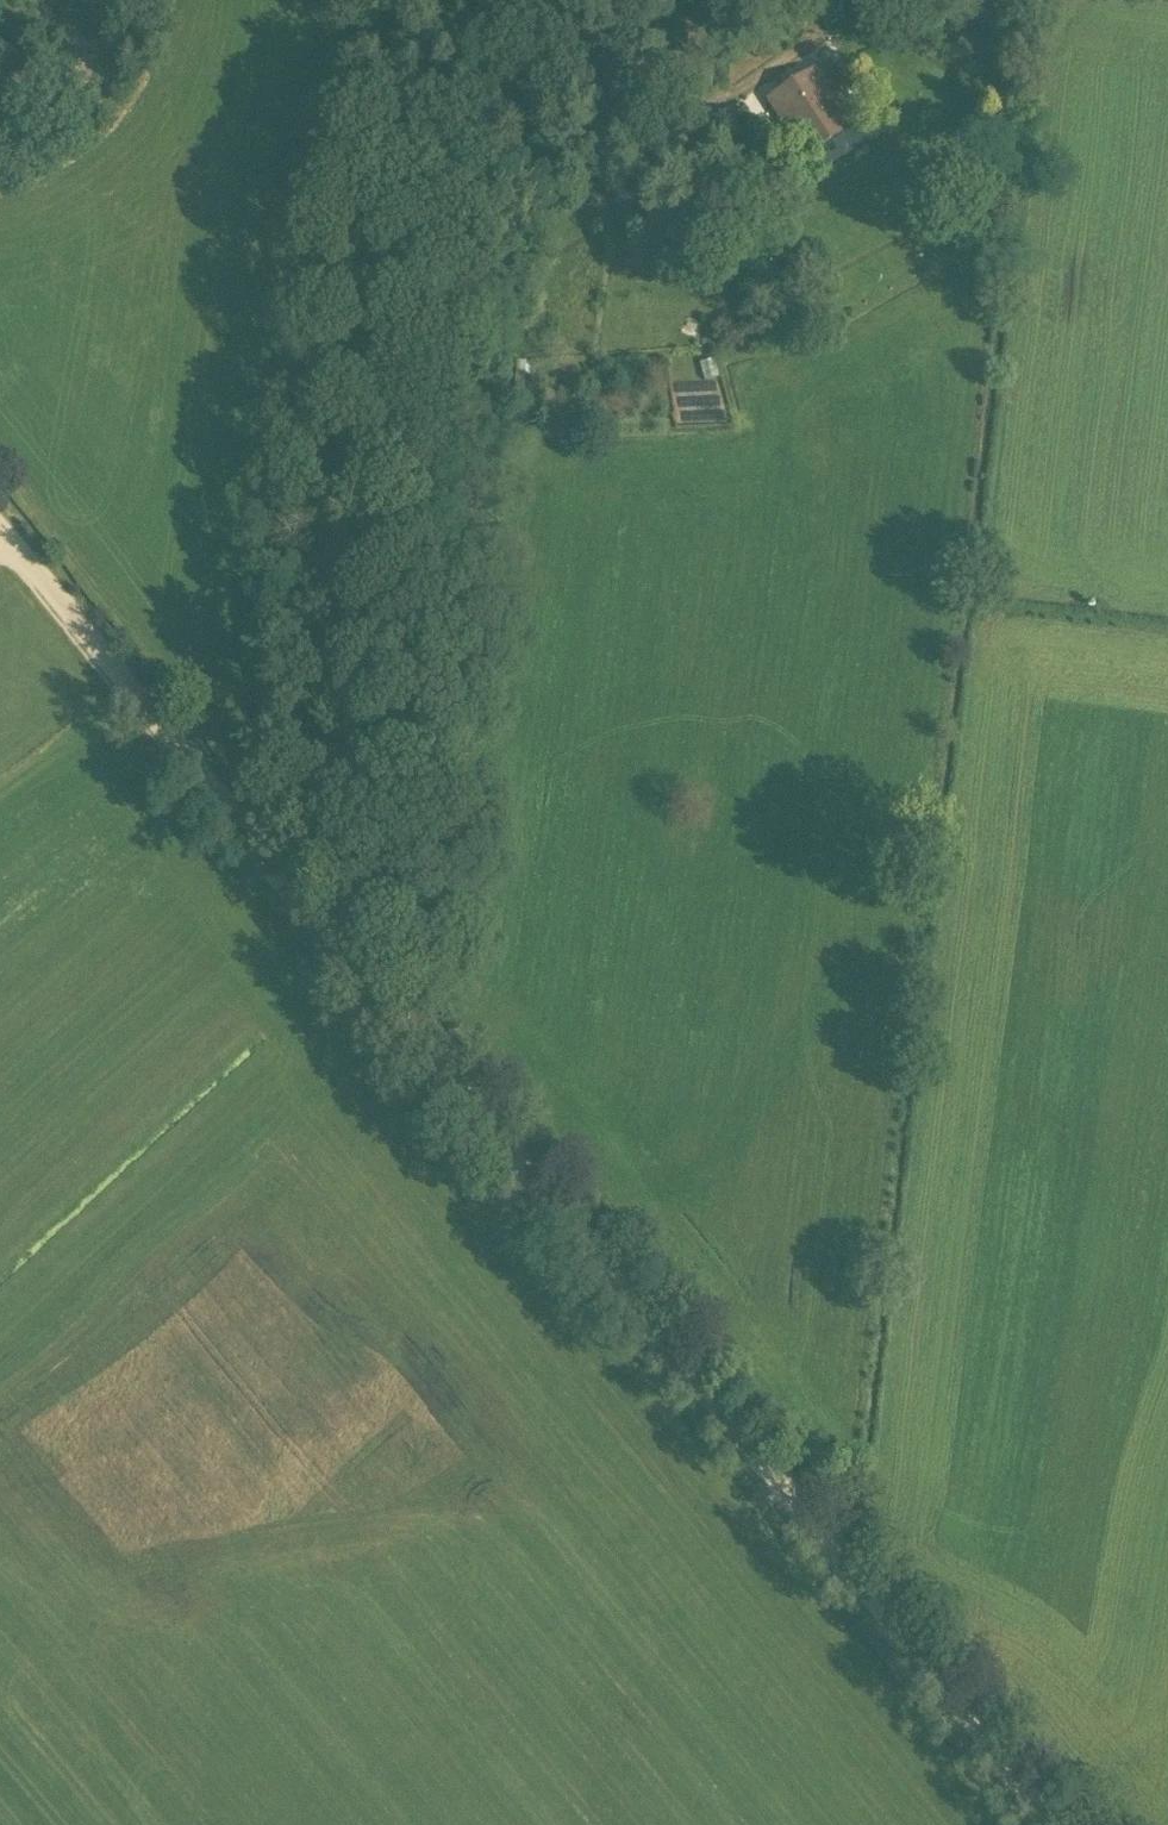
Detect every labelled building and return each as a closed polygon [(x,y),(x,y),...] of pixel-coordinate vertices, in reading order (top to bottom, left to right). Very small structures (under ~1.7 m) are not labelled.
[(848,91),(832,66),(820,73),(819,71),(768,104),(782,125),(776,129),(786,144),(790,141),(801,160),(853,126),(836,99),(848,91)] [(523,391),(526,362),(516,361),(514,390),(523,391)]
